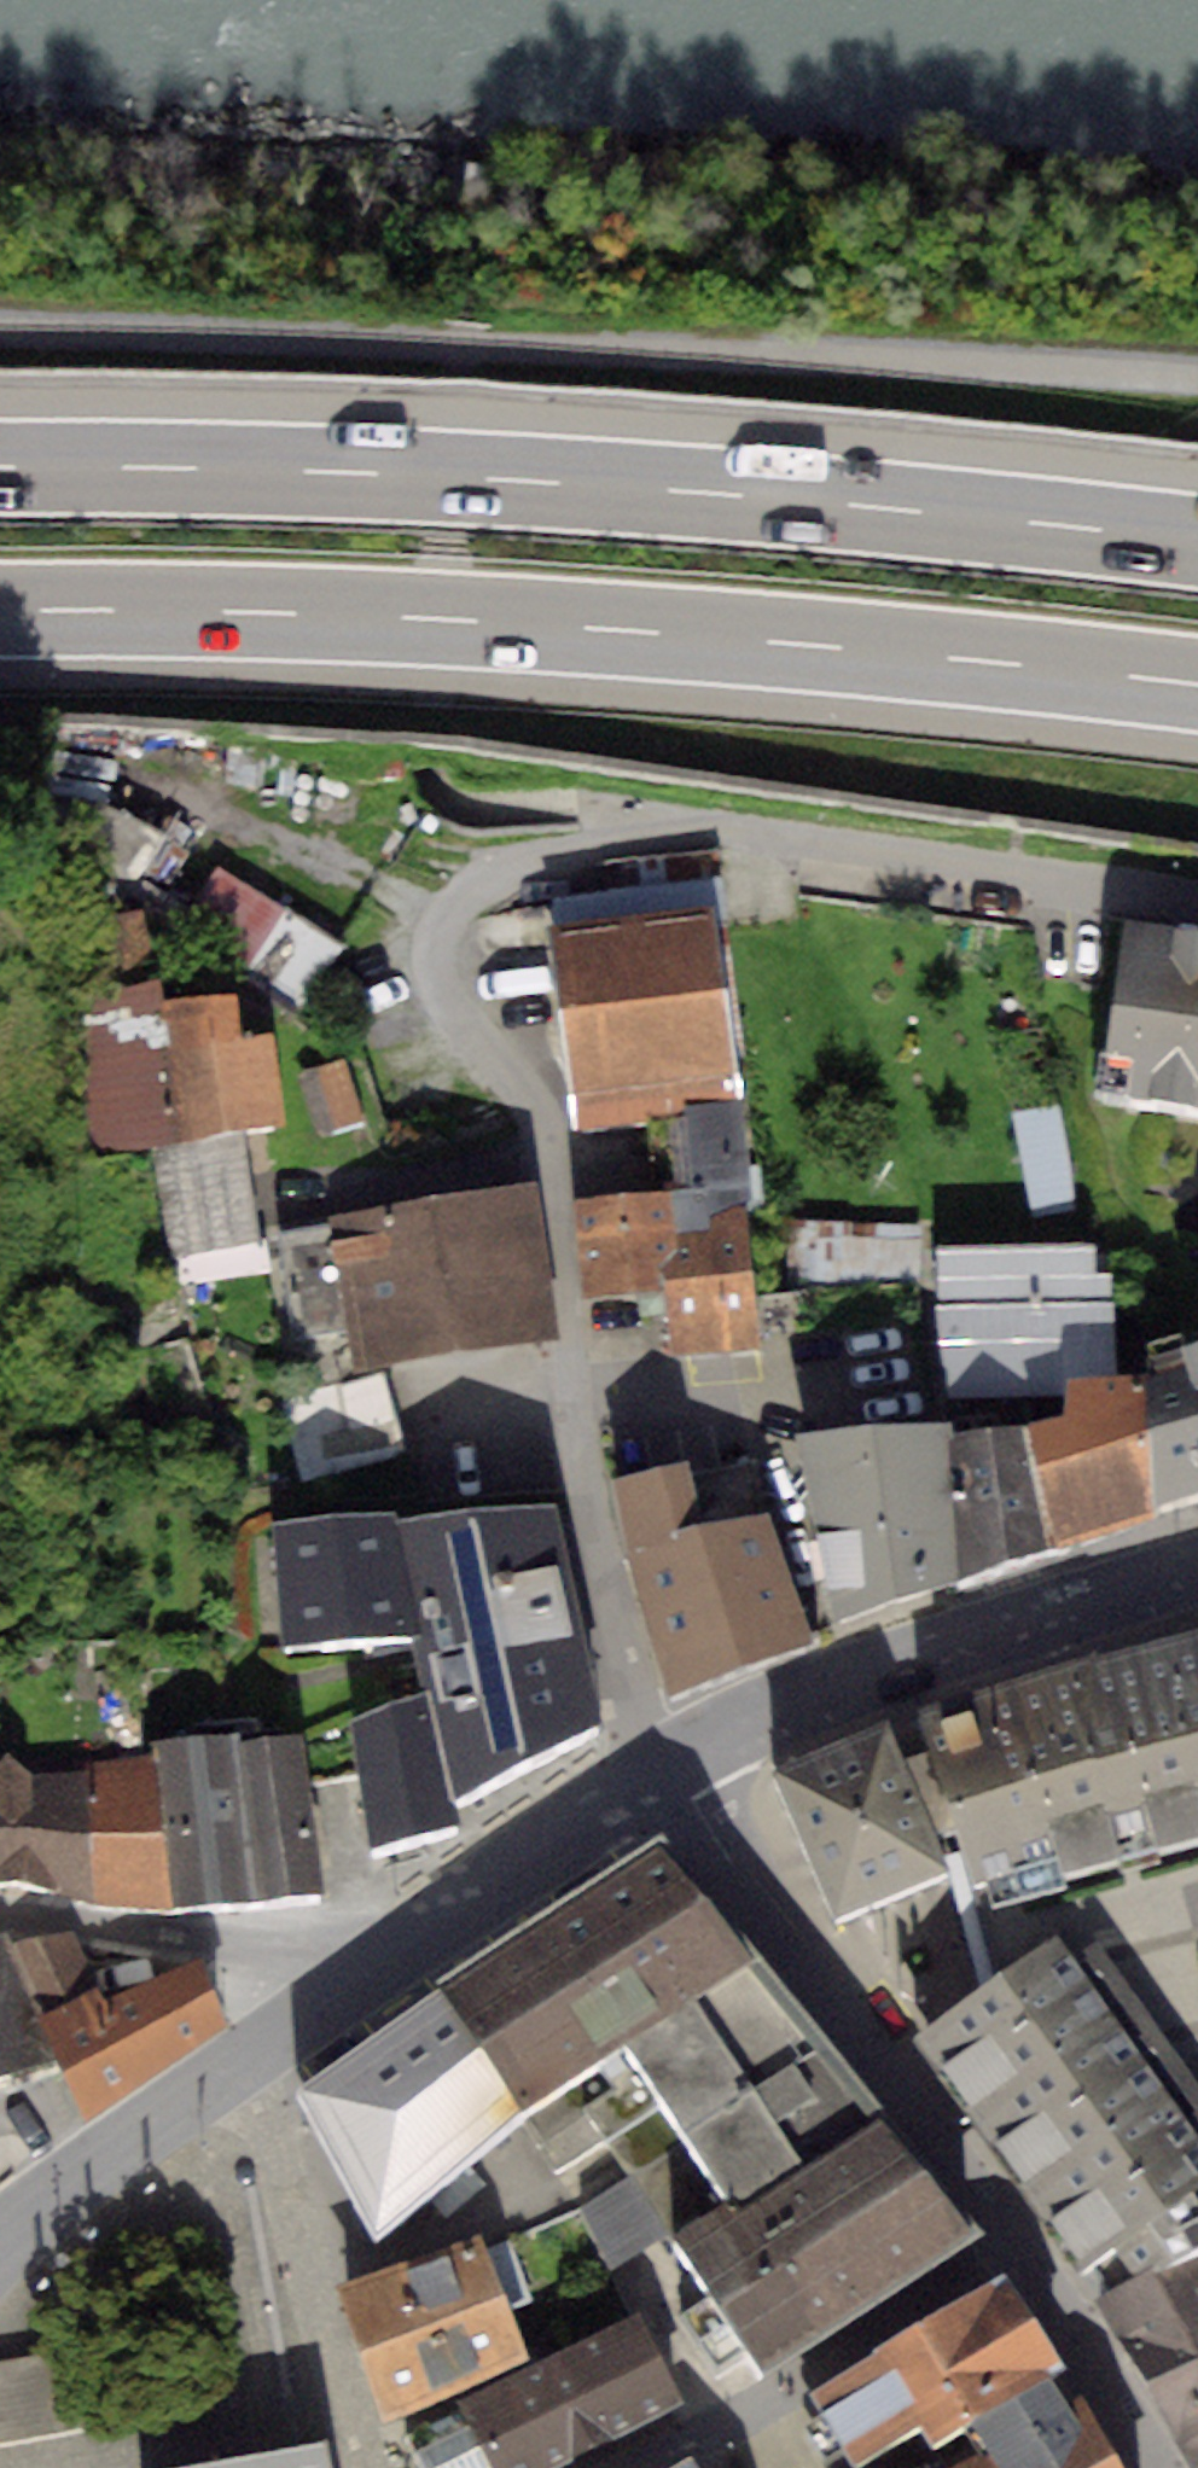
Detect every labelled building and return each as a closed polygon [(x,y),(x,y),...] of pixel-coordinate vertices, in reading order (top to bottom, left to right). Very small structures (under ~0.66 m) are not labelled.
[(215,868),(175,929),(301,1009),(340,948),(215,868)] [(714,903),(547,928),(573,1125),(667,1116),(671,1186),(748,1186),(714,903)] [(104,987),(85,992),(100,1151),(153,1142),(245,1129),(283,1123),(276,1035),(240,1039),(237,995),(165,998),(148,909),(96,916),(104,987)] [(1122,920),(1095,1106),(1197,1121),(1197,930),(1122,920)] [(344,1060),(300,1073),(318,1134),(362,1121),(344,1060)] [(1058,1106),(1016,1113),(1035,1216),(1077,1209),(1058,1106)] [(245,1129),(153,1142),(168,1254),(260,1241),(245,1129)] [(531,1185),(330,1218),(332,1228),(282,1236),(299,1337),(351,1329),(357,1366),(556,1333),(531,1185)] [(748,1186),(576,1201),(584,1292),(667,1284),(673,1355),(763,1347),(748,1186)] [(924,1225),(792,1222),(786,1288),(922,1283),(924,1225)] [(1097,1245),(940,1246),(946,1383),(1066,1379),(1121,1377),(1113,1276),(1098,1276),(1097,1245)] [(1155,1504),(1197,1491),(1197,1337),(1179,1343),(1186,1364),(1147,1374),(1155,1504)] [(380,1373),(275,1403),(296,1475),(400,1446),(380,1373)] [(1155,1504),(1147,1374),(1121,1377),(1066,1379),(1062,1415),(1029,1422),(1052,1550),(1155,1518),(1155,1504)] [(951,1419),(961,1578),(1052,1550),(1029,1422),(1062,1415),(1066,1379),(946,1383),(951,1419)] [(795,1432),(835,1619),(961,1578),(951,1419),(795,1432)] [(685,1462),(608,1477),(672,1696),(817,1638),(770,1510),(702,1524),(685,1462)] [(288,1644),(412,1634),(422,1687),(345,1715),(371,1847),(461,1821),(453,1797),(600,1722),(553,1502),(394,1521),(391,1510),(275,1522),(288,1644)] [(920,1706),(936,1749),(905,1759),(889,1716),(769,1768),(832,1918),(947,1874),(936,1837),(957,1830),(991,1976),(914,2038),(1081,2271),(1118,2248),(1134,2277),(1158,2264),(1197,2253),(1197,1626),(920,1706)] [(238,1732),(156,1739),(158,1756),(173,1905),(322,1891),(294,1737),(239,1741),(238,1732)] [(84,1771),(29,1774),(8,1752),(0,1762),(0,1876),(16,1875),(94,1899),(84,1771)] [(84,1771),(94,1899),(173,1905),(158,1756),(84,1764),(84,1771)] [(441,1986),(521,2111),(575,2075),(631,2171),(825,2041),(657,1841),(441,1986)] [(73,1930),(12,1943),(52,2058),(86,2120),(227,2023),(198,1955),(107,1997),(73,1930)] [(0,1935),(0,2076),(52,2058),(12,1943),(9,1933),(0,1935)] [(441,1986),(292,2091),(379,2243),(521,2111),(441,1986)] [(631,2171),(668,2235),(710,2293),(682,2310),(716,2371),(750,2350),(762,2368),(973,2229),(825,2041),(631,2171)] [(668,2235),(631,2171),(577,2203),(607,2271),(668,2235)] [(481,2234),(337,2287),(382,2419),(528,2357),(481,2234)] [(1095,2299),(1143,2381),(1197,2355),(1197,2253),(1158,2264),(1134,2277),(1095,2299)] [(1004,2272),(809,2392),(852,2467),(920,2423),(928,2443),(971,2420),(984,2448),(1069,2402),(1050,2374),(1064,2365),(1004,2272)] [(418,2467),(552,2467),(680,2402),(641,2310),(456,2400),(463,2412),(404,2436),(418,2467)] [(98,2345),(0,2362),(0,2441),(112,2420),(98,2345)] [(1143,2381),(1188,2466),(1197,2461),(1197,2355),(1143,2381)] [(947,2467),(1121,2467),(1083,2393),(1069,2402),(984,2448),(947,2467)] [(328,2445),(193,2467),(332,2467),(328,2445)] [(668,2467),(703,2467),(694,2453),(668,2467)]
